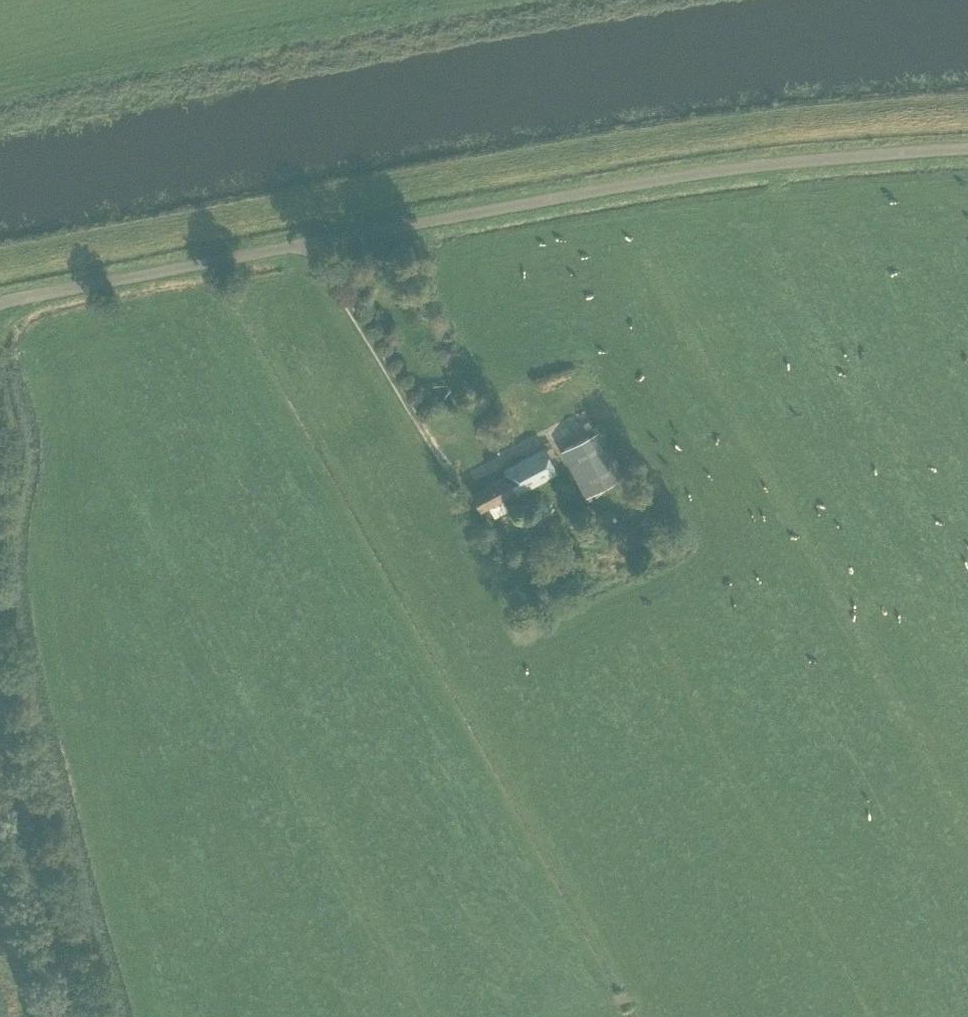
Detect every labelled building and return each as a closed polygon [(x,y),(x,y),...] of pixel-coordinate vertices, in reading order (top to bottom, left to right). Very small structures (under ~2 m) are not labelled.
[(628,474),(603,428),(562,450),(587,496),(628,474)] [(546,448),(505,469),(507,475),(472,493),(482,510),(490,506),(495,516),(509,509),(504,499),(516,492),(517,494),(559,473),(546,448)]
